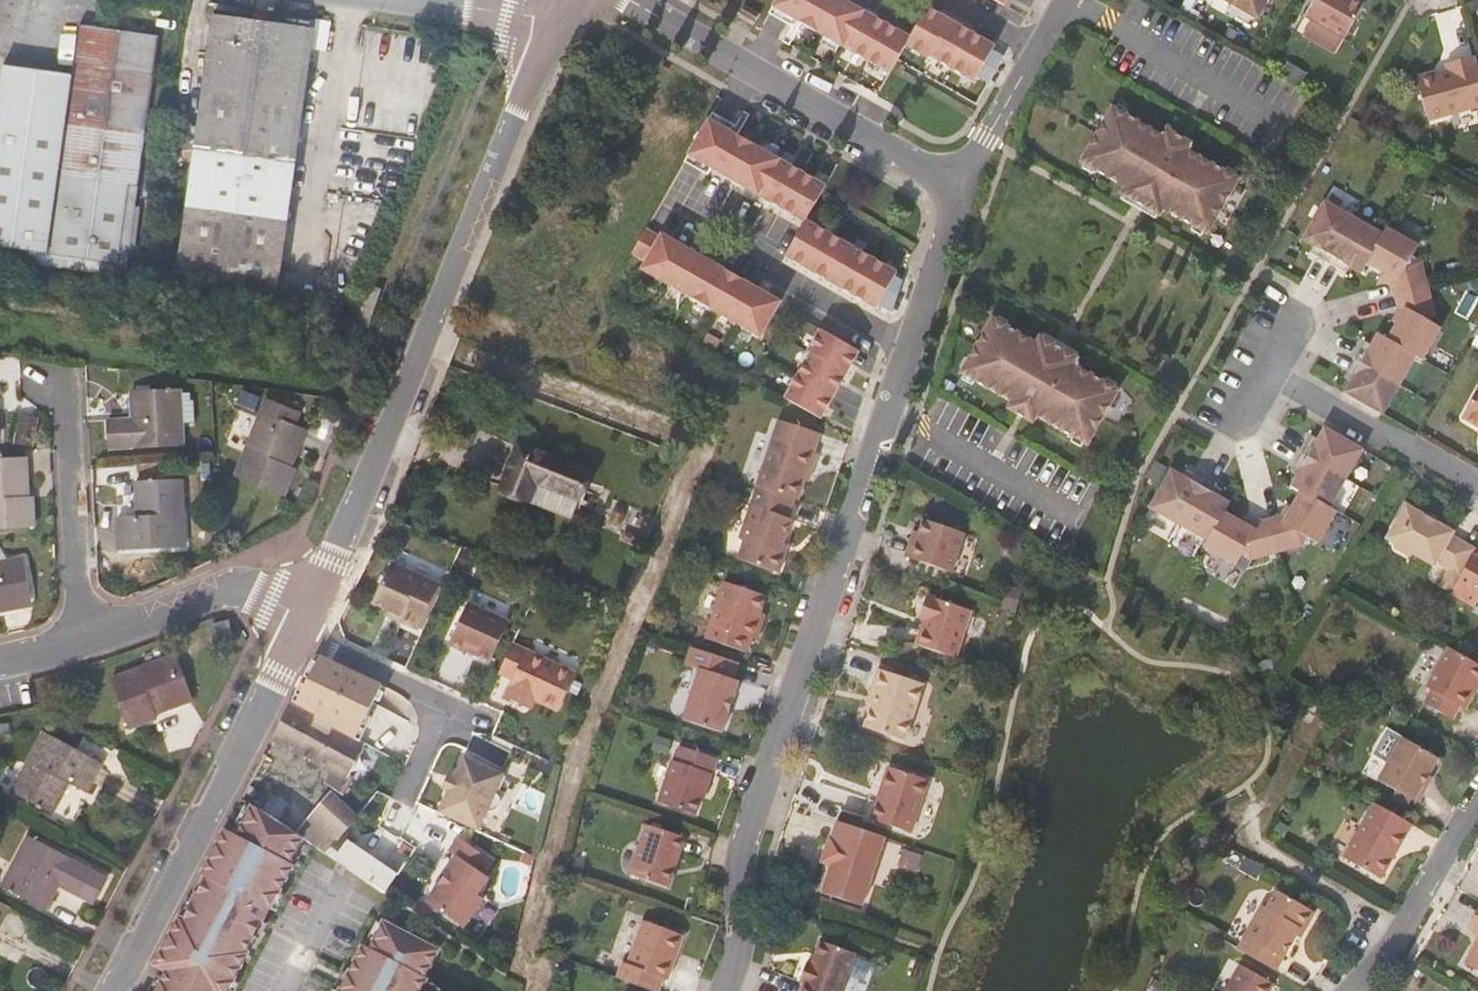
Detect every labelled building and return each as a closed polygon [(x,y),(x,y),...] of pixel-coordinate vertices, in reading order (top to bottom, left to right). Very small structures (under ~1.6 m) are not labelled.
[(773,6),(890,73),(899,59),(907,45),(911,37),(846,0),(777,0),(773,6)] [(1258,17),(1268,0),(1228,0),(1258,17)] [(1357,0),(1315,0),(1306,16),(1312,19),(1304,33),(1335,51),(1343,37),(1345,38),(1364,4),(1357,0)] [(761,12),(745,4),(741,13),(756,22),(761,12)] [(942,14),(929,7),(926,12),(938,19),(942,14)] [(911,37),(907,45),(929,58),(930,55),(976,82),(996,45),(942,14),(938,19),(926,12),(911,37)] [(240,20),(223,126),(214,181),(199,276),(296,290),(335,33),(240,20)] [(181,43),(100,31),(92,81),(88,110),(66,107),(69,86),(61,76),(23,70),(0,220),(0,250),(43,256),(145,272),(181,43)] [(1477,107),(1477,62),(1476,56),(1446,64),(1448,70),(1418,78),(1429,120),(1477,107)] [(92,81),(61,76),(69,86),(66,107),(88,110),(92,81)] [(1117,109),(1127,115),(1130,110),(1120,104),(1117,109)] [(1117,109),(1114,107),(1082,161),(1086,164),(1096,169),(1127,187),(1123,194),(1125,195),(1159,214),(1161,215),(1164,209),(1195,226),(1205,232),(1209,234),(1240,179),(1237,177),(1226,172),(1189,150),(1193,143),(1169,129),(1165,136),(1127,115),(1117,109)] [(689,155),(806,221),(807,220),(818,200),(826,185),(709,118),(689,155)] [(223,126),(188,120),(179,176),(214,181),(223,126)] [(1093,174),(1096,169),(1086,164),(1083,168),(1093,174)] [(1229,167),(1226,172),(1237,177),(1239,173),(1229,167)] [(1156,219),(1159,214),(1125,195),(1122,199),(1156,219)] [(1345,392),(1384,415),(1418,357),(1424,360),(1443,328),(1432,322),(1437,313),(1423,262),(1415,257),(1421,247),(1389,227),(1385,234),(1327,201),(1305,239),(1316,246),(1321,249),(1317,256),(1343,270),(1347,264),(1352,267),(1363,273),(1369,264),(1384,272),(1395,279),(1393,283),(1400,310),(1404,313),(1398,324),(1389,339),(1380,333),(1373,345),(1370,350),(1363,346),(1348,372),(1355,375),(1352,381),(1345,392)] [(877,308),(898,272),(807,220),(806,221),(786,256),(877,308)] [(1203,236),(1205,232),(1195,226),(1192,231),(1203,236)] [(647,228),(633,253),(646,261),(641,269),(761,337),(782,301),(768,293),(766,296),(745,284),(746,281),(721,266),(720,269),(698,257),(699,254),(674,240),(673,242),(662,236),(647,228)] [(663,233),(662,236),(673,242),(674,240),(663,233)] [(1321,249),(1316,246),(1312,252),(1317,256),(1321,249)] [(721,266),(699,254),(698,257),(720,269),(721,266)] [(145,272),(45,257),(43,268),(143,284),(145,272)] [(1347,264),(1343,270),(1348,274),(1352,267),(1347,264)] [(1395,279),(1384,272),(1381,277),(1393,283),(1395,279)] [(768,293),(746,281),(745,284),(766,296),(768,293)] [(1404,313),(1400,310),(1394,321),(1398,324),(1404,313)] [(999,315),(997,320),(1007,325),(1009,321),(999,315)] [(1108,378),(1106,382),(1074,364),(1078,357),(1043,337),(1041,336),(1037,343),(1007,325),(997,320),(993,318),(962,373),(965,375),(975,380),(1013,401),(1009,408),(1033,422),(1037,416),(1088,444),(1119,389),(1116,388),(1119,383),(1108,378)] [(855,348),(821,329),(809,351),(811,353),(786,398),(822,418),(854,362),(848,359),(855,348)] [(1045,333),(1043,337),(1078,357),(1081,353),(1045,333)] [(1373,345),(1366,341),(1363,346),(1370,350),(1373,345)] [(860,351),(855,348),(848,359),(854,362),(860,351)] [(1352,381),(1355,375),(1348,372),(1345,377),(1352,381)] [(975,380),(965,375),(963,379),(973,384),(975,380)] [(1461,421),(1477,431),(1477,390),(1461,421)] [(140,417),(111,419),(113,449),(184,443),(180,393),(138,395),(140,417)] [(262,414),(237,478),(286,498),(297,470),(292,468),(306,432),(298,429),(303,417),(270,405),(265,416),(262,414)] [(796,499),(799,500),(805,481),(809,469),(813,470),(818,454),(815,452),(821,433),(779,420),(757,486),(758,486),(796,499)] [(1173,468),(1151,507),(1209,540),(1205,547),(1238,566),(1244,555),(1252,560),(1304,546),(1309,537),(1319,543),(1338,510),(1331,507),(1365,449),(1326,427),(1319,438),(1316,443),(1309,440),(1295,465),(1302,469),(1298,475),(1292,486),(1302,491),(1293,506),(1286,518),(1282,515),(1255,523),(1253,527),(1241,520),(1227,512),(1232,502),(1220,496),(1215,493),(1219,486),(1194,471),(1190,478),(1184,475),(1173,468)] [(1309,440),(1316,443),(1319,438),(1312,434),(1309,440)] [(512,448),(497,479),(561,509),(576,477),(512,448)] [(0,457),(0,526),(34,525),(32,495),(27,495),(25,456),(0,457)] [(1298,475),(1302,469),(1295,465),(1292,471),(1298,475)] [(1190,478),(1194,471),(1188,468),(1184,475),(1190,478)] [(561,509),(497,479),(493,490),(555,521),(561,509)] [(796,499),(758,486),(741,538),(745,540),(739,559),(780,572),(786,552),(782,551),(784,544),(792,519),(789,517),(796,499)] [(1225,489),(1219,486),(1215,493),(1220,496),(1225,489)] [(185,487),(139,490),(141,526),(121,528),(123,558),(189,554),(185,487)] [(1282,515),(1286,518),(1293,506),(1289,504),(1282,515)] [(1451,569),(1441,586),(1452,593),(1473,554),(1476,549),(1453,535),(1455,532),(1407,505),(1388,538),(1395,542),(1396,546),(1407,553),(1412,552),(1436,565),(1438,562),(1451,569)] [(1244,516),(1241,520),(1253,527),(1255,523),(1244,516)] [(917,539),(913,537),(906,557),(953,572),(966,533),(924,519),(919,532),(917,539)] [(1473,554),(1452,593),(1476,607),(1477,603),(1477,557),(1473,554)] [(26,558),(11,560),(19,608),(34,606),(26,558)] [(0,562),(0,612),(19,608),(11,560),(0,562)] [(419,630),(440,584),(392,562),(373,604),(401,616),(399,621),(419,630)] [(759,619),(761,612),(767,595),(725,581),(706,638),(748,652),(753,638),(756,639),(757,639),(757,638),(758,638),(764,621),(759,619)] [(972,610),(928,595),(920,619),(926,620),(917,645),(957,658),(972,610)] [(510,620),(469,601),(450,644),(465,650),(466,649),(492,661),(510,620)] [(577,672),(513,643),(500,672),(513,679),(505,696),(523,705),(527,695),(560,710),(577,672)] [(739,662),(692,647),(686,663),(700,668),(683,719),(722,732),(739,681),(733,679),(739,662)] [(1454,650),(1431,689),(1436,692),(1429,705),(1457,721),(1464,708),(1470,711),(1477,698),(1477,695),(1476,693),(1477,689),(1477,663),(1454,650)] [(321,656),(320,656),(296,702),(318,714),(316,719),(332,728),(334,724),(349,734),(356,738),(381,684),(321,656)] [(176,657),(112,679),(130,729),(157,720),(155,714),(191,701),(176,657)] [(877,691),(873,703),(865,727),(905,741),(924,684),(879,669),(872,690),(877,691)] [(868,702),(873,703),(877,691),(872,690),(868,702)] [(290,699),(288,703),(272,737),(324,769),(319,779),(327,783),(333,773),(344,779),(347,774),(365,743),(356,738),(349,734),(334,724),(332,728),(316,719),(318,714),(296,702),(290,699)] [(102,762),(43,732),(13,790),(52,811),(68,780),(87,791),(102,762)] [(1423,786),(1428,775),(1439,758),(1404,737),(1379,780),(1418,802),(1427,789),(1423,786)] [(704,790),(707,791),(718,758),(681,746),(676,761),(673,760),(659,802),(696,814),(701,797),(704,790)] [(466,757),(441,812),(479,829),(488,811),(489,811),(490,811),(491,811),(492,811),(493,811),(494,811),(495,810),(496,810),(496,809),(497,808),(498,808),(498,807),(499,807),(499,806),(500,805),(500,804),(500,803),(500,802),(500,801),(500,800),(500,799),(500,798),(499,797),(499,796),(498,796),(498,795),(497,795),(497,794),(496,793),(504,775),(466,757)] [(879,803),(877,802),(872,819),(912,833),(929,780),(889,767),(880,792),(883,793),(879,803)] [(344,779),(333,773),(327,783),(342,793),(351,777),(347,774),(344,779)] [(1433,777),(1428,775),(1423,786),(1427,789),(1433,777)] [(68,787),(55,818),(67,824),(81,793),(68,787)] [(301,839),(326,855),(342,836),(354,822),(331,796),(317,812),(298,838),(301,839)] [(1381,878),(1412,823),(1376,803),(1345,857),(1381,878)] [(156,990),(222,990),(240,959),(238,959),(261,915),(263,916),(287,872),(284,870),(301,839),(298,838),(294,835),(276,823),(251,806),(234,836),(223,830),(210,854),(198,877),(201,879),(192,896),(194,898),(189,907),(186,906),(177,923),(173,921),(147,969),(163,977),(156,990)] [(863,906),(885,837),(838,821),(833,837),(831,837),(824,857),(834,860),(832,865),(823,892),(863,906)] [(691,838),(652,826),(636,876),(674,889),(691,838)] [(1234,835),(1219,827),(1214,837),(1230,845),(1234,835)] [(93,870),(28,836),(3,885),(44,906),(56,881),(81,894),(93,870)] [(326,855),(364,881),(384,894),(395,877),(351,848),(354,844),(342,836),(326,855)] [(490,861),(456,839),(447,853),(455,859),(426,905),(463,929),(483,899),(476,895),(488,879),(481,875),(490,861)] [(1238,948),(1276,970),(1298,933),(1301,926),(1306,929),(1316,912),(1277,890),(1267,907),(1263,905),(1238,948)] [(1469,926),(1477,931),(1477,910),(1469,926)] [(618,978),(653,990),(659,990),(664,977),(668,978),(669,978),(669,977),(685,935),(644,920),(628,964),(623,962),(618,978)] [(382,922),(368,948),(361,944),(336,990),(417,990),(424,979),(422,977),(436,951),(382,922)] [(821,941),(812,964),(808,962),(801,981),(805,983),(802,990),(842,990),(856,953),(821,941)] [(1465,963),(1477,970),(1477,941),(1465,963)] [(1275,983),(1242,964),(1226,990),(1270,990),(1275,983)] [(423,981),(417,990),(435,990),(436,989),(423,981)]
